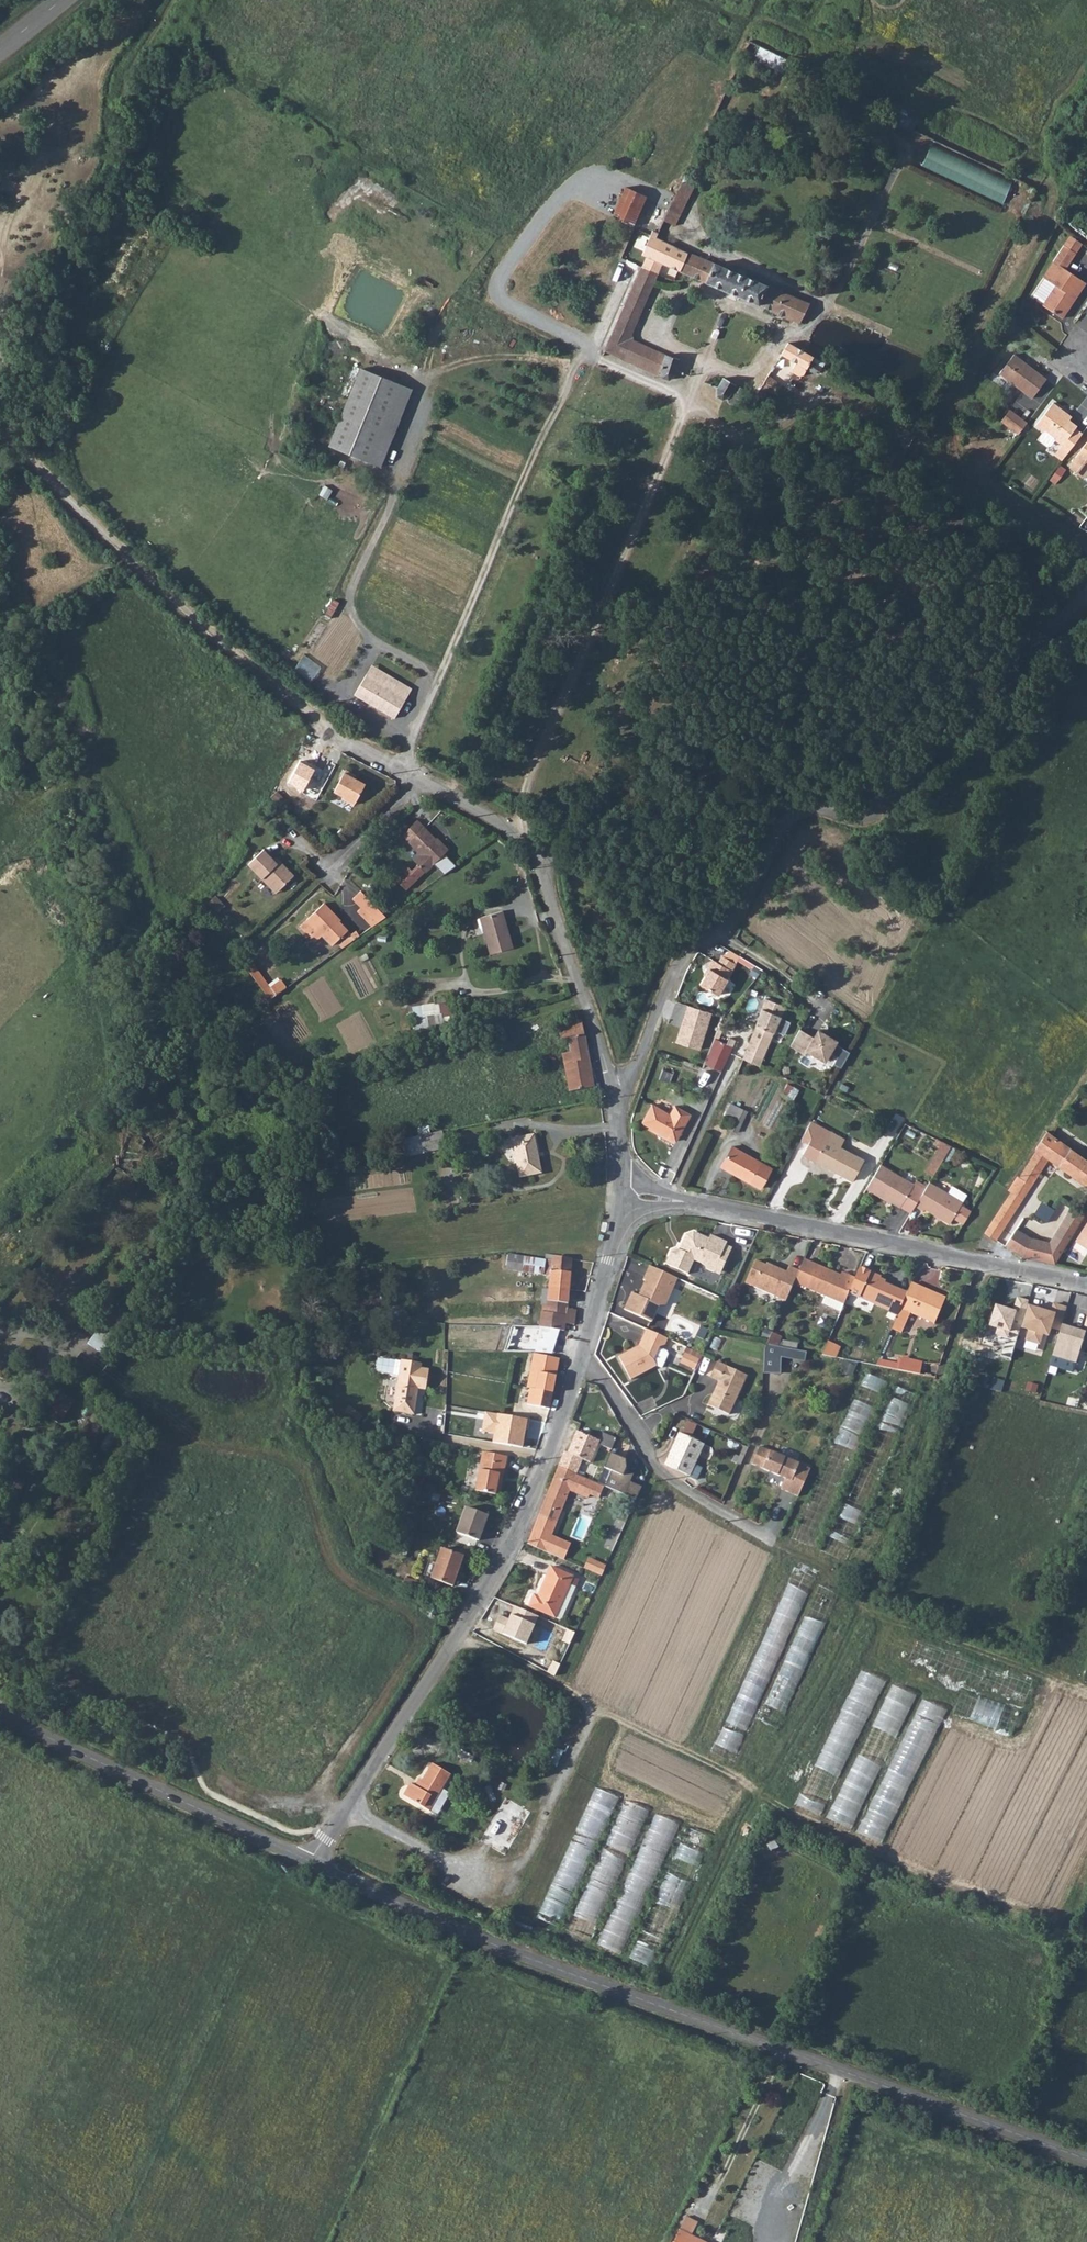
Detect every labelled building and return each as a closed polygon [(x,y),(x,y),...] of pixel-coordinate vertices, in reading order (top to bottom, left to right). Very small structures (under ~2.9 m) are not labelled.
[(765,48),(760,61),(787,72),(793,60),(765,48)] [(891,119),(896,122),(899,113),(895,111),(891,119)] [(896,122),(909,128),(912,120),(899,113),(896,122)] [(909,128),(914,130),(917,122),(912,120),(909,128)] [(1010,182),(930,145),(920,167),(999,204),(1010,182)] [(677,225),(695,185),(683,180),(665,219),(677,225)] [(611,216),(633,226),(646,197),(624,186),(611,216)] [(660,227),(671,205),(661,200),(650,223),(660,227)] [(586,247),(593,251),(606,229),(599,225),(586,247)] [(627,362),(638,342),(632,340),(630,333),(662,264),(675,270),(683,250),(655,238),(657,235),(651,232),(640,257),(644,259),(603,352),(627,362)] [(675,270),(799,323),(808,303),(683,250),(675,270)] [(1043,303),(1062,316),(1085,281),(1054,260),(1043,276),(1056,284),(1043,303)] [(627,362),(657,375),(659,370),(661,377),(668,380),(674,375),(676,370),(680,361),(638,342),(627,362)] [(780,355),(796,364),(792,366),(792,369),(794,372),(798,375),(802,375),(805,370),(811,370),(816,374),(818,372),(819,372),(822,368),(809,361),(811,356),(787,342),(780,355)] [(999,371),(1032,396),(1046,377),(1013,352),(999,371)] [(400,385),(359,369),(328,445),(369,462),(400,385)] [(715,388),(715,396),(725,400),(729,398),(728,402),(749,411),(757,396),(764,398),(768,391),(773,393),(778,383),(766,377),(756,393),(721,377),(715,388)] [(836,377),(832,384),(841,390),(845,383),(836,377)] [(1066,417),(1068,414),(1052,402),(1035,425),(1043,430),(1047,430),(1054,436),(1055,439),(1061,444),(1058,448),(1066,454),(1081,433),(1075,428),(1076,426),(1069,420),(1066,417)] [(1007,426),(1016,414),(1009,409),(1000,421),(1007,426)] [(1007,426),(1018,434),(1027,422),(1016,414),(1007,426)] [(1075,455),(1068,465),(1068,467),(1081,477),(1084,477),(1086,472),(1086,440),(1075,455)] [(412,687),(374,663),(354,694),(394,718),(412,687)] [(343,772),(354,778),(355,775),(345,769),(343,772)] [(333,790),(344,796),(342,798),(354,804),(365,784),(354,778),(343,772),(333,790)] [(270,797),(279,806),(285,801),(274,790),(270,797)] [(407,867),(396,878),(407,889),(434,863),(444,874),(456,865),(445,852),(447,850),(418,820),(403,834),(422,855),(415,861),(418,864),(413,869),(412,868),(407,867)] [(263,880),(267,877),(280,890),(295,875),(281,861),(278,864),(274,860),(264,850),(248,865),(263,880)] [(263,880),(276,894),(280,890),(267,877),(263,880)] [(363,888),(353,897),(361,907),(358,909),(373,927),(386,916),(363,888)] [(209,903),(218,913),(227,905),(217,895),(209,903)] [(300,925),(314,941),(321,934),(332,945),(347,930),(335,917),(337,916),(323,902),(300,925)] [(479,917),(484,934),(490,954),(513,947),(510,938),(509,934),(505,919),(502,911),(479,917)] [(737,963),(724,954),(719,961),(714,958),(709,966),(711,967),(701,982),(719,994),(729,978),(728,978),(737,963)] [(249,969),(271,1000),(288,987),(281,976),(270,984),(255,965),(249,969)] [(451,993),(434,995),(435,1005),(438,1004),(441,1018),(454,1016),(451,993)] [(742,1060),(758,1067),(772,1033),(774,1034),(785,1007),(766,999),(758,1020),(742,1060)] [(675,1016),(685,1020),(688,1009),(678,1006),(675,1016)] [(558,1025),(560,1038),(561,1040),(569,1038),(571,1051),(563,1053),(570,1091),(594,1087),(581,1020),(558,1025)] [(547,1028),(548,1034),(552,1033),(554,1039),(560,1038),(558,1025),(547,1028)] [(800,1031),(790,1047),(804,1056),(806,1052),(825,1063),(837,1043),(818,1032),(814,1040),(800,1031)] [(710,1055),(720,1059),(725,1061),(732,1046),(717,1039),(716,1042),(710,1055)] [(710,1055),(716,1042),(711,1040),(706,1053),(710,1055)] [(785,1090),(789,1092),(787,1097),(793,1100),(798,1089),(788,1085),(785,1090)] [(642,1123),(675,1141),(690,1114),(674,1106),(670,1114),(652,1104),(642,1123)] [(728,1129),(736,1133),(743,1120),(735,1116),(728,1129)] [(802,1140),(811,1145),(805,1156),(852,1182),(864,1160),(841,1147),(844,1139),(812,1122),(802,1140)] [(420,1136),(424,1152),(446,1147),(445,1146),(442,1131),(420,1136)] [(1058,1167),(1086,1187),(1086,1160),(1063,1144),(1051,1135),(1046,1132),(1035,1149),(1037,1150),(1049,1158),(1049,1159),(1059,1165),(1058,1167)] [(517,1160),(520,1177),(541,1173),(533,1135),(512,1140),(517,1160)] [(401,1140),(404,1156),(424,1152),(420,1136),(401,1140)] [(933,1156),(942,1162),(943,1160),(951,1147),(942,1143),(933,1156)] [(721,1167),(750,1182),(761,1162),(732,1147),(721,1167)] [(943,1160),(947,1163),(956,1149),(951,1147),(943,1160)] [(1016,1178),(1031,1187),(1049,1159),(1049,1158),(1037,1150),(1019,1177),(1017,1176),(1016,1178)] [(925,1170),(933,1176),(942,1162),(933,1156),(925,1170)] [(866,1190),(871,1193),(873,1191),(889,1200),(900,1207),(901,1206),(911,1212),(915,1206),(925,1189),(915,1183),(913,1185),(881,1165),(866,1190)] [(1009,1189),(1023,1199),(1031,1187),(1016,1178),(1009,1189)] [(915,1206),(923,1211),(924,1209),(948,1224),(952,1219),(959,1223),(968,1208),(960,1204),(966,1194),(951,1185),(946,1192),(929,1182),(925,1189),(915,1206)] [(984,1233),(996,1240),(1023,1199),(1009,1189),(1008,1191),(1011,1193),(984,1233)] [(871,1193),(888,1202),(889,1200),(873,1191),(871,1193)] [(959,1223),(962,1225),(971,1210),(968,1208),(959,1223)] [(1016,1229),(1004,1246),(1022,1258),(1054,1265),(1084,1216),(1070,1208),(1046,1248),(1016,1229)] [(1076,1241),(1086,1248),(1086,1247),(1086,1223),(1076,1241)] [(669,1250),(663,1264),(686,1274),(691,1260),(702,1265),(703,1269),(711,1272),(713,1267),(720,1270),(724,1261),(717,1258),(720,1251),(727,1254),(729,1247),(723,1245),(724,1242),(708,1235),(706,1239),(690,1232),(683,1235),(677,1250),(673,1249),(669,1250)] [(720,1251),(717,1258),(724,1261),(727,1254),(720,1251)] [(506,1269),(550,1276),(549,1287),(569,1290),(572,1258),(553,1256),(553,1260),(546,1259),(545,1260),(535,1258),(523,1256),(508,1254),(507,1259),(506,1269)] [(825,1296),(843,1303),(847,1293),(854,1277),(841,1271),(840,1274),(817,1265),(804,1259),(799,1270),(794,1283),(807,1288),(825,1296)] [(794,1283),(799,1270),(789,1266),(787,1271),(771,1265),(770,1267),(756,1261),(746,1283),(787,1300),(794,1283)] [(671,1277),(646,1266),(640,1280),(642,1282),(636,1296),(629,1293),(622,1311),(650,1323),(657,1306),(663,1305),(672,1285),(668,1284),(671,1277)] [(847,1293),(858,1298),(873,1304),(882,1308),(891,1286),(879,1280),(880,1277),(859,1267),(854,1277),(847,1293)] [(892,1328),(903,1333),(911,1313),(934,1323),(945,1297),(911,1283),(907,1292),(897,1316),(895,1321),(892,1328)] [(882,1308),(887,1310),(887,1312),(897,1316),(907,1292),(891,1286),(882,1308)] [(543,1304),(540,1326),(564,1330),(565,1324),(574,1325),(576,1310),(567,1309),(569,1290),(549,1287),(549,1290),(547,1305),(543,1304)] [(821,1303),(840,1311),(843,1303),(825,1296),(821,1303)] [(1017,1335),(1019,1329),(1026,1305),(1027,1302),(1016,1299),(1012,1309),(994,1305),(988,1327),(996,1329),(995,1334),(1008,1337),(1009,1332),(1017,1335)] [(1051,1329),(1059,1331),(1061,1324),(1067,1308),(1051,1304),(1048,1311),(1026,1305),(1019,1329),(1026,1332),(1023,1341),(1039,1345),(1043,1336),(1048,1338),(1051,1329)] [(1076,1364),(1086,1332),(1061,1324),(1059,1331),(1051,1357),(1076,1364)] [(666,1339),(644,1330),(636,1347),(617,1357),(629,1380),(655,1366),(652,1361),(657,1347),(663,1345),(666,1339)] [(774,1332),(768,1344),(780,1346),(784,1336),(774,1332)] [(829,1341),(824,1354),(838,1357),(843,1346),(829,1341)] [(75,1371),(84,1377),(106,1347),(99,1343),(95,1349),(88,1344),(75,1361),(80,1365),(75,1371)] [(766,1349),(765,1372),(782,1373),(782,1356),(807,1360),(808,1351),(780,1346),(768,1344),(766,1349)] [(532,1361),(539,1363),(540,1355),(533,1354),(532,1361)] [(695,1370),(699,1360),(686,1354),(682,1364),(695,1370)] [(532,1361),(527,1387),(530,1387),(527,1404),(549,1408),(559,1359),(540,1355),(539,1363),(532,1361)] [(899,1371),(919,1375),(922,1363),(901,1359),(899,1371)] [(399,1376),(393,1411),(414,1414),(418,1388),(426,1390),(429,1370),(421,1368),(422,1363),(401,1360),(399,1376)] [(746,1376),(716,1362),(709,1377),(718,1381),(707,1406),(728,1415),(746,1376)] [(884,1395),(889,1382),(867,1372),(862,1385),(884,1395)] [(858,1534),(915,1393),(894,1384),(836,1525),(858,1534)] [(352,1404),(359,1405),(362,1388),(354,1387),(352,1404)] [(359,1405),(368,1407),(371,1390),(362,1388),(359,1405)] [(46,1414),(59,1423),(75,1401),(63,1391),(46,1414)] [(852,1398),(823,1477),(845,1486),(874,1406),(852,1398)] [(358,1425),(364,1412),(348,1405),(343,1418),(358,1425)] [(665,1465),(698,1479),(704,1467),(696,1464),(704,1444),(691,1438),(694,1430),(686,1427),(682,1434),(679,1433),(665,1465)] [(569,1454),(582,1459),(590,1463),(598,1445),(611,1450),(616,1439),(602,1433),(599,1441),(577,1432),(569,1454)] [(752,1464),(785,1479),(781,1489),(797,1497),(810,1469),(759,1447),(752,1464)] [(559,1467),(576,1474),(582,1459),(569,1454),(564,1452),(559,1467)] [(495,1495),(499,1474),(503,1475),(506,1457),(482,1453),(475,1491),(495,1495)] [(605,1487),(637,1500),(643,1488),(631,1483),(634,1475),(625,1471),(626,1468),(623,1467),(626,1460),(610,1454),(604,1468),(612,1471),(605,1487)] [(576,1474),(559,1467),(535,1526),(552,1533),(570,1490),(588,1498),(590,1494),(599,1499),(604,1486),(583,1477),(576,1474)] [(409,1481),(420,1484),(422,1476),(411,1474),(409,1481)] [(495,1495),(500,1495),(503,1475),(499,1474),(495,1495)] [(456,1533),(478,1540),(487,1515),(466,1508),(456,1533)] [(431,1579),(452,1586),(463,1556),(442,1549),(431,1579)] [(590,1556),(585,1567),(603,1575),(608,1564),(590,1556)] [(528,1606),(532,1608),(560,1620),(575,1586),(570,1584),(573,1577),(550,1566),(537,1596),(534,1594),(528,1606)] [(793,1566),(728,1732),(747,1740),(812,1573),(793,1566)] [(570,1584),(575,1586),(578,1579),(573,1577),(570,1584)] [(818,1584),(788,1662),(807,1669),(837,1592),(818,1584)] [(532,1608),(526,1620),(539,1626),(541,1620),(552,1625),(553,1621),(559,1623),(560,1620),(532,1608)] [(861,1669),(799,1804),(822,1814),(884,1679),(861,1669)] [(779,1727),(790,1702),(771,1694),(760,1719),(779,1727)] [(830,1818),(854,1829),(909,1705),(885,1694),(830,1818)] [(899,1754),(923,1763),(940,1719),(916,1710),(899,1754)] [(429,1811),(442,1790),(450,1775),(432,1764),(418,1788),(410,1784),(403,1795),(429,1811)] [(883,1843),(912,1777),(889,1767),(860,1833),(883,1843)] [(624,1798),(568,1930),(592,1940),(648,1808),(624,1798)] [(589,1799),(539,1918),(562,1928),(612,1809),(589,1799)] [(624,1954),(678,1822),(654,1812),(600,1944),(624,1954)] [(692,2236),(698,2224),(687,2218),(676,2241),(705,2241),(692,2236)]
